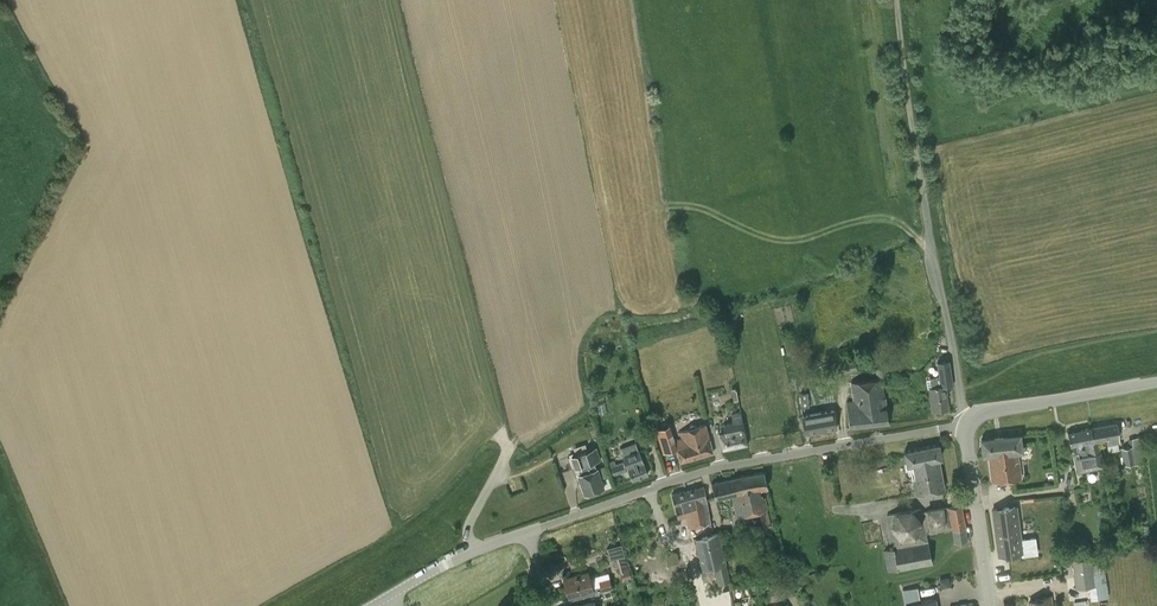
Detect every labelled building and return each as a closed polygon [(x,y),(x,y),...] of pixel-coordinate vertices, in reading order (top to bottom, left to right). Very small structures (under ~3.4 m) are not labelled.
[(930,378),(931,388),(929,388),(932,412),(948,410),(946,386),(945,386),(943,376),(953,375),(950,355),(936,357),(939,377),(930,378)] [(857,370),(855,359),(840,361),(841,372),(857,370)] [(874,365),(876,379),(889,377),(887,363),(874,365)] [(883,379),(876,379),(850,382),(853,401),(847,402),(850,428),(888,423),(883,379)] [(808,407),(808,393),(800,393),(801,407),(808,407)] [(817,413),(802,416),(805,435),(825,431),(837,429),(833,410),(817,413)] [(740,412),(730,414),(732,422),(723,425),(725,434),(720,435),(723,451),(747,445),(740,412)] [(1116,423),(1091,428),(1093,440),(1097,439),(1105,437),(1108,452),(1119,450),(1118,442),(1120,442),(1116,423)] [(694,424),(693,424),(691,425),(690,425),(690,426),(689,427),(689,428),(689,429),(680,432),(681,438),(675,440),(670,425),(656,429),(663,454),(677,450),(680,462),(713,453),(709,439),(709,438),(706,424),(696,427),(696,426),(695,425),(694,424)] [(1091,428),(1067,432),(1070,444),(1073,444),(1076,457),(1074,457),(1077,472),(1103,467),(1103,464),(1097,439),(1093,440),(1091,428)] [(1017,451),(1022,450),(1020,433),(981,439),(983,456),(989,455),(992,482),(1021,478),(1017,451)] [(643,463),(638,450),(635,443),(621,448),(624,455),(623,455),(628,468),(628,469),(633,481),(647,475),(643,463)] [(915,494),(945,489),(939,458),(941,457),(939,443),(904,450),(907,463),(907,464),(910,463),(911,471),(913,477),(912,477),(915,494)] [(1133,446),(1120,448),(1123,465),(1134,464),(1143,463),(1141,444),(1133,446)] [(597,469),(595,460),(599,459),(596,448),(572,456),(575,467),(578,475),(585,495),(604,489),(597,469)] [(615,460),(609,462),(614,475),(626,470),(623,462),(616,464),(615,460)] [(758,487),(760,487),(761,488),(768,487),(764,471),(743,474),(728,478),(712,483),(715,498),(721,496),(723,500),(729,499),(728,495),(731,494),(736,518),(759,512),(763,527),(771,524),(767,510),(768,509),(765,497),(763,498),(762,495),(759,495),(758,487)] [(686,515),(689,527),(711,522),(708,509),(707,502),(704,487),(672,495),(678,517),(686,515)] [(968,541),(966,527),(962,505),(947,508),(944,508),(944,506),(925,510),(926,512),(922,512),(921,508),(913,510),(911,508),(895,511),(894,513),(886,515),(892,548),(883,550),(887,571),(898,569),(898,571),(932,564),(928,542),(926,534),(952,530),(954,543),(968,541)] [(1021,540),(1016,507),(992,510),(998,555),(1021,552),(1022,556),(1038,554),(1035,538),(1021,540)] [(1074,529),(1066,531),(1068,542),(1076,541),(1074,529)] [(730,582),(726,563),(719,532),(695,539),(702,569),(714,566),(718,585),(730,582)] [(621,544),(611,548),(612,551),(608,553),(610,560),(616,559),(620,574),(622,581),(632,579),(629,570),(626,558),(621,544)] [(1075,588),(1089,586),(1091,600),(1109,597),(1103,556),(1091,557),(1091,556),(1071,559),(1075,588)] [(601,585),(592,588),(588,572),(564,579),(570,600),(589,594),(589,595),(612,588),(609,577),(599,580),(601,585)] [(905,605),(938,605),(936,598),(920,601),(918,587),(902,590),(905,605)] [(1042,600),(1029,602),(1030,605),(1052,605),(1051,597),(1042,598),(1042,600)]
